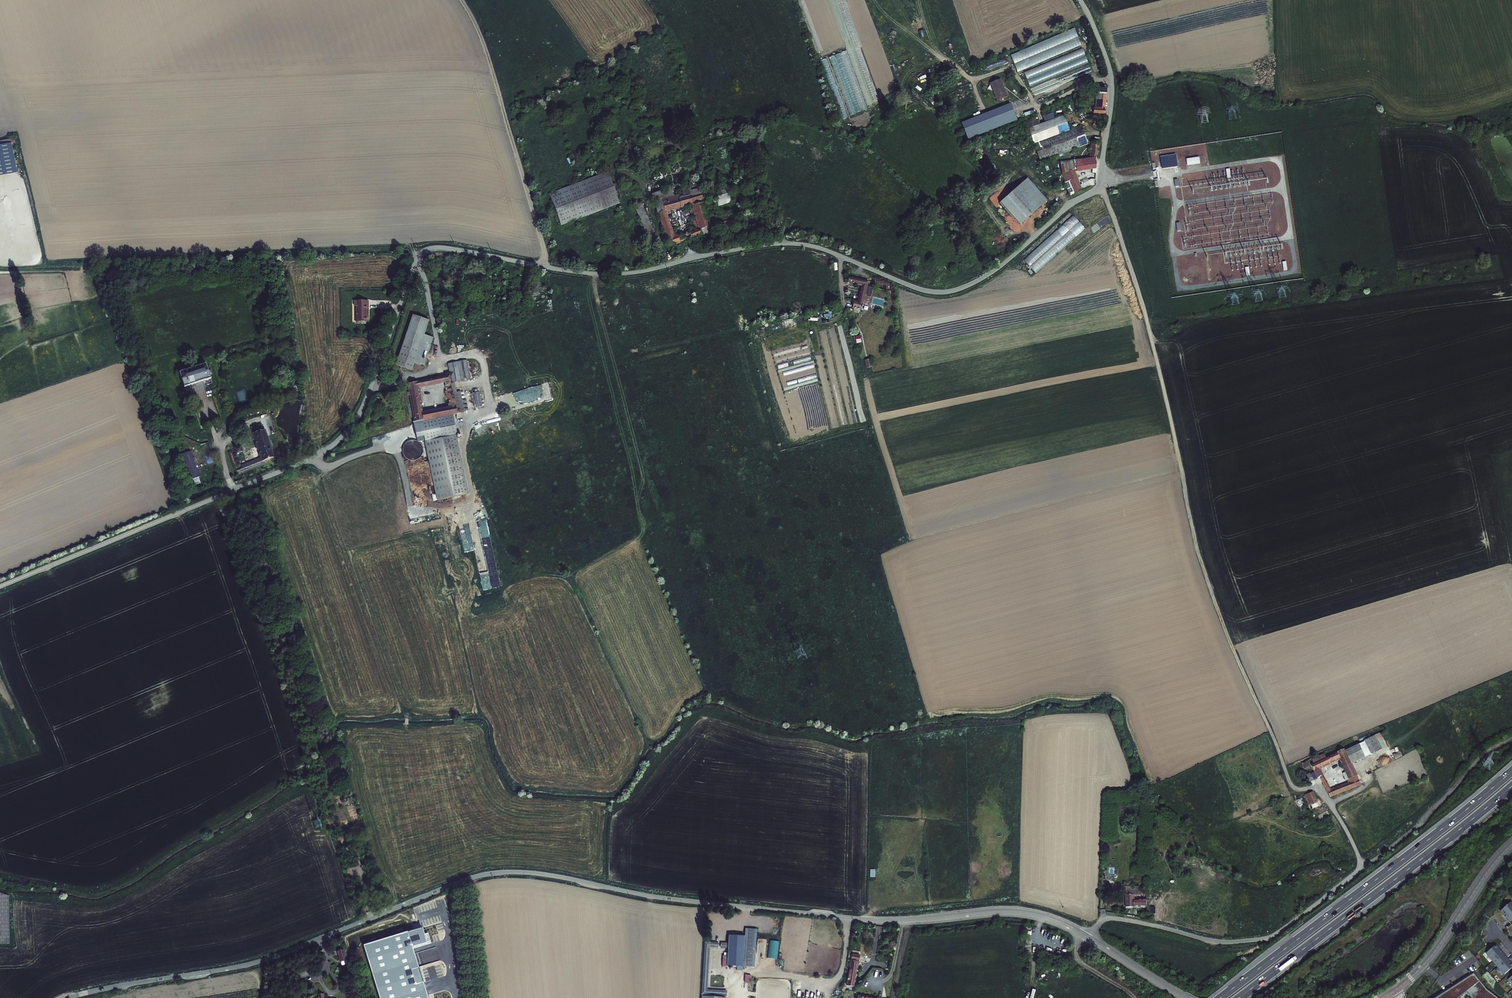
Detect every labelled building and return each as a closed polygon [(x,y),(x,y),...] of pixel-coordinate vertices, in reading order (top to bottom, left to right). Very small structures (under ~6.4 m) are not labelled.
[(1075,30),(1010,53),(1016,71),(1081,48),(1075,30)] [(835,55),(830,57),(834,72),(839,70),(835,55)] [(827,59),(822,60),(825,74),(830,72),(827,59)] [(1000,73),(989,78),(998,100),(1010,95),(1000,73)] [(1108,87),(1101,90),(1099,109),(1096,109),(1096,113),(1107,113),(1108,87)] [(1088,98),(1082,100),(1086,111),(1091,109),(1089,103),(1091,103),(1090,100),(1089,101),(1088,98)] [(843,106),(839,107),(842,119),(847,118),(843,106)] [(1031,130),(1036,143),(1070,131),(1066,117),(1031,130)] [(1094,141),(1091,157),(1096,157),(1099,156),(1101,141),(1094,141)] [(0,148),(0,174),(19,171),(15,145),(0,148)] [(1176,155),(1160,158),(1162,169),(1177,166),(1176,155)] [(1071,170),(1064,173),(1067,180),(1065,182),(1071,195),(1083,189),(1084,190),(1097,184),(1097,166),(1095,166),(1096,157),(1091,157),(1075,160),(1075,163),(1071,163),(1072,168),(1075,168),(1076,169),(1090,167),(1092,179),(1080,184),(1079,183),(1078,183),(1073,171),(1071,170)] [(1186,159),(1187,165),(1200,163),(1199,157),(1186,159)] [(610,169),(553,190),(565,222),(622,201),(610,169)] [(1022,223),(1048,198),(1028,177),(1002,202),(1022,223)] [(739,183),(713,190),(719,209),(744,201),(739,183)] [(660,213),(667,211),(663,200),(677,196),(674,185),(661,189),(661,191),(654,194),(660,213)] [(683,192),(686,199),(693,196),(705,193),(703,188),(694,191),(694,189),(683,192)] [(705,193),(693,196),(696,205),(706,202),(705,200),(707,199),(705,193)] [(857,303),(856,310),(864,312),(865,304),(868,305),(869,298),(867,298),(867,294),(869,294),(870,291),(868,291),(870,282),(852,279),(850,290),(855,291),(856,289),(859,289),(859,287),(863,287),(860,304),(857,303)] [(542,291),(535,292),(536,296),(532,297),(533,300),(548,299),(547,295),(542,296),(542,291)] [(359,323),(369,323),(369,313),(371,313),(371,301),(357,301),(357,306),(358,306),(359,323)] [(416,315),(398,367),(414,372),(417,365),(425,367),(435,338),(426,335),(431,320),(416,315)] [(841,350),(851,348),(848,337),(839,339),(841,350)] [(469,359),(450,363),(454,381),(473,377),(469,359)] [(188,386),(190,385),(188,379),(202,375),(204,380),(206,380),(208,385),(212,383),(205,363),(179,371),(186,392),(190,391),(188,386)] [(188,379),(190,385),(204,380),(202,375),(188,379)] [(407,393),(408,395),(406,396),(407,402),(411,401),(416,423),(423,421),(429,420),(430,423),(436,422),(436,418),(459,414),(453,383),(451,375),(427,380),(420,382),(408,384),(410,392),(407,393)] [(453,383),(459,414),(466,412),(462,391),(458,392),(457,383),(453,383)] [(429,420),(423,421),(425,430),(461,422),(459,414),(436,418),(436,422),(430,423),(429,420)] [(273,457),(264,430),(253,434),(262,461),(273,457)] [(458,435),(426,442),(439,501),(470,494),(458,435)] [(410,441),(409,442),(408,442),(407,443),(406,444),(406,445),(405,446),(405,447),(405,448),(405,449),(405,450),(405,451),(405,453),(405,455),(406,456),(407,457),(408,458),(409,459),(410,459),(411,460),(412,460),(413,460),(414,461),(415,461),(416,460),(417,460),(418,460),(419,460),(420,459),(421,458),(422,458),(422,457),(423,456),(424,455),(424,454),(425,453),(425,452),(425,450),(425,449),(425,448),(424,448),(424,446),(423,445),(422,443),(421,442),(420,442),(419,441),(418,441),(417,441),(416,441),(415,440),(414,440),(413,441),(412,441),(411,441),(410,441)] [(178,453),(189,480),(200,475),(193,456),(201,453),(198,446),(178,453)] [(260,458),(241,465),(242,469),(261,461),(260,458)] [(488,571),(490,579),(498,576),(496,569),(488,571)] [(1384,735),(1348,751),(1354,764),(1389,748),(1384,735)] [(1315,775),(1317,780),(1323,778),(1332,799),(1363,785),(1354,764),(1348,751),(1347,750),(1329,759),(1327,755),(1314,761),(1316,765),(1314,766),(1318,774),(1315,775)] [(1302,763),(1304,768),(1310,765),(1308,760),(1302,763)] [(1314,773),(1309,774),(1312,782),(1317,780),(1315,775),(1314,773)] [(1315,793),(1308,796),(1313,810),(1320,807),(1315,793)] [(9,944),(8,893),(0,891),(0,944),(9,944)] [(1127,895),(1127,907),(1148,907),(1148,899),(1146,899),(1146,900),(1135,900),(1135,895),(1127,895)] [(1510,903),(1501,911),(1508,919),(1507,920),(1511,925),(1511,905),(1510,903)] [(411,947),(426,943),(421,928),(363,945),(379,997),(427,997),(411,947)] [(745,929),(743,966),(755,967),(757,930),(745,929)] [(744,935),(729,934),(729,942),(728,947),(727,966),(737,966),(737,970),(742,971),(742,966),(744,935)] [(718,945),(718,940),(705,940),(702,994),(706,995),(723,996),(727,996),(727,991),(706,990),(708,945),(718,945)] [(779,941),(767,940),(766,958),(778,959),(779,941)] [(1487,953),(1505,974),(1511,968),(1511,965),(1495,946),(1487,953)] [(348,960),(345,949),(337,952),(341,962),(348,960)] [(860,962),(851,960),(847,986),(855,987),(858,969),(859,969),(860,962)] [(1433,997),(1498,997),(1484,986),(1471,969),(1464,975),(1463,974),(1433,997)]
